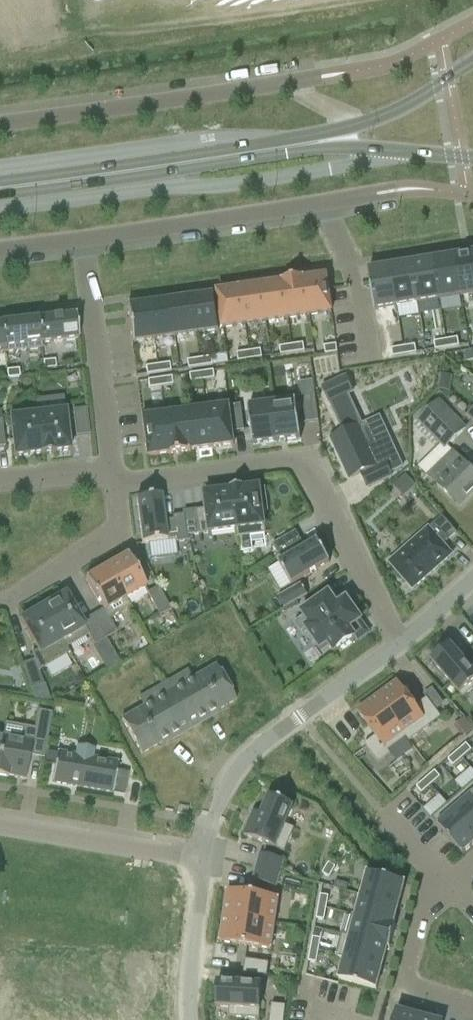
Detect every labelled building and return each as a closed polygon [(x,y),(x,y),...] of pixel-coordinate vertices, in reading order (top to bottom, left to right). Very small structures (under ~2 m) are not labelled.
[(454,257),(461,297),(472,295),(472,254),(454,257)] [(454,257),(433,260),(439,300),(461,297),(454,257)] [(439,300),(433,260),(411,264),(418,304),(439,300)] [(411,264),(390,267),(396,307),(397,307),(399,319),(419,316),(417,304),(418,304),(411,264)] [(390,267),(367,271),(374,311),(396,307),(390,267)] [(326,277),(304,280),(309,316),(331,313),(326,277)] [(304,279),(282,282),(288,319),(309,316),(304,280),(304,279)] [(261,286),(266,322),(288,319),(282,282),(281,282),(281,283),(261,286)] [(266,322),(261,286),(239,289),(244,325),(266,322)] [(217,292),(222,329),(244,325),(239,289),(217,292)] [(213,295),(192,298),(197,334),(218,331),(213,295)] [(197,334),(192,298),(170,300),(175,337),(197,334)] [(170,300),(148,303),(153,340),(175,337),(170,300)] [(148,303),(126,306),(128,325),(131,343),(153,340),(148,303)] [(38,320),(41,349),(42,349),(41,344),(78,340),(75,316),(38,320)] [(4,353),(41,349),(38,320),(0,324),(4,353)] [(456,339),(445,341),(446,348),(458,347),(457,339),(456,339)] [(444,341),(433,343),(435,350),(446,349),(446,348),(445,341),(444,341)] [(301,344),(291,346),(292,354),(304,352),(303,344),(301,344)] [(324,347),(325,355),(337,353),(336,345),(324,347)] [(290,346),(279,348),(280,356),(291,354),(292,354),(291,346),(290,346)] [(403,348),(404,356),(416,354),(414,346),(403,348)] [(392,358),(404,356),(403,348),(391,350),(392,358)] [(249,360),(261,358),(260,350),(248,352),(249,360)] [(464,353),(466,362),(472,360),(472,351),(464,353)] [(249,360),(248,352),(236,354),(238,362),(249,360)] [(199,359),(200,367),(212,366),(211,358),(199,359)] [(200,367),(199,359),(187,361),(188,369),(200,367)] [(42,362),(43,370),(55,369),(54,361),(42,362)] [(168,364),(156,366),(158,374),(169,372),(168,364)] [(146,375),(158,374),(156,366),(144,367),(146,375)] [(6,371),(7,379),(19,378),(18,370),(6,371)] [(213,371),(201,373),(202,381),(214,379),(213,371)] [(201,373),(189,375),(190,383),(202,381),(201,373)] [(442,376),(439,390),(449,392),(452,378),(442,376)] [(170,378),(158,379),(160,387),(171,386),(170,378)] [(345,378),(321,388),(343,435),(332,440),(344,467),(344,468),(347,473),(347,474),(350,479),(361,474),(362,475),(361,475),(367,489),(391,477),(389,474),(402,468),(394,450),(388,439),(367,449),(358,429),(363,427),(362,425),(348,395),(352,394),(345,378)] [(158,379),(147,381),(148,389),(160,387),(158,379)] [(314,396),(302,397),(305,424),(318,422),(314,396)] [(466,428),(438,400),(416,423),(444,451),(466,428)] [(276,442),(300,439),(295,401),(271,404),(276,442)] [(276,442),(271,404),(248,407),(252,445),(276,442)] [(240,405),(228,407),(232,433),(244,432),(240,405)] [(232,433),(228,407),(206,410),(211,448),(233,445),(232,433)] [(75,437),(88,435),(85,409),(72,410),(75,437)] [(206,410),(184,413),(190,452),(190,451),(211,448),(206,410)] [(38,415),(42,456),(53,454),(53,453),(69,451),(65,412),(38,415)] [(168,455),(190,452),(184,413),(162,415),(168,455)] [(41,456),(42,456),(38,415),(9,418),(13,458),(41,455),(41,456)] [(167,455),(168,455),(162,415),(141,418),(146,457),(167,454),(167,455)] [(472,494),(472,473),(451,451),(426,475),(458,508),(472,494)] [(243,488),(232,489),(238,538),(239,552),(251,551),(250,537),(265,535),(263,513),(267,512),(264,488),(260,489),(259,487),(258,487),(243,489),(243,488)] [(238,538),(232,489),(231,489),(231,491),(204,494),(206,510),(197,511),(197,510),(183,512),(183,515),(184,515),(187,537),(188,536),(236,530),(237,538),(238,538)] [(160,497),(135,500),(141,545),(147,544),(149,560),(177,557),(175,543),(188,542),(188,536),(187,537),(184,515),(183,515),(172,517),(172,520),(163,521),(160,497)] [(412,590),(452,556),(442,545),(456,533),(442,517),(388,564),(412,590)] [(272,545),(279,557),(293,549),(302,544),(295,532),(272,545)] [(296,554),(293,549),(279,557),(275,559),(290,585),(329,563),(317,542),(296,554)] [(142,591),(145,589),(126,556),(105,568),(128,607),(129,607),(125,600),(129,598),(133,596),(142,591)] [(128,607),(105,568),(85,580),(102,610),(91,616),(105,639),(116,633),(112,626),(108,619),(128,607)] [(307,596),(300,584),(277,597),(284,609),(307,596)] [(169,610),(157,587),(146,593),(158,616),(169,610)] [(328,593),(300,613),(302,616),(293,623),(300,633),(305,630),(319,650),(327,645),(333,653),(355,638),(353,635),(364,627),(360,622),(361,621),(346,599),(337,605),(328,593)] [(43,607),(67,648),(72,645),(87,636),(91,642),(93,646),(105,639),(91,616),(81,622),(65,595),(63,596),(43,607)] [(43,607),(20,621),(37,651),(32,654),(34,660),(38,672),(68,654),(65,649),(67,648),(43,607)] [(431,661),(440,671),(457,692),(463,698),(472,689),(472,672),(449,645),(447,647),(431,661)] [(38,672),(34,660),(21,665),(30,690),(43,686),(38,672)] [(175,678),(163,685),(189,730),(212,717),(210,715),(235,701),(225,683),(215,666),(191,680),(180,686),(175,678)] [(397,683),(377,697),(409,742),(441,718),(435,710),(442,705),(431,691),(425,696),(427,699),(415,707),(397,683)] [(143,708),(121,720),(131,738),(141,755),(165,741),(166,743),(189,730),(163,685),(151,692),(155,700),(143,708)] [(377,697),(357,712),(375,737),(364,745),(378,764),(390,755),(388,752),(391,749),(404,739),(406,738),(406,739),(408,741),(409,742),(377,697)] [(33,737),(46,739),(51,714),(37,711),(34,729),(33,737)] [(29,757),(32,742),(3,736),(0,751),(0,776),(8,778),(8,777),(25,780),(29,757)] [(466,745),(457,753),(462,759),(471,751),(466,745)] [(113,792),(124,794),(127,773),(116,771),(118,763),(92,759),(93,750),(76,747),(74,756),(56,753),(51,783),(112,794),(113,792)] [(453,767),(462,759),(457,753),(447,760),(453,767)] [(434,772),(425,780),(430,786),(440,778),(434,772)] [(421,794),(430,786),(425,780),(416,788),(421,794)] [(462,791),(469,799),(472,804),(472,782),(470,785),(463,791),(462,791)] [(447,805),(453,812),(472,835),(472,804),(469,799),(462,791),(447,805)] [(253,812),(243,836),(284,853),(294,829),(285,825),(293,807),(269,797),(261,815),(253,812)] [(431,819),(437,826),(456,849),(462,855),(472,846),(472,835),(453,812),(447,805),(431,819)] [(260,854),(256,868),(280,874),(283,861),(260,854)] [(335,868),(328,864),(322,874),(329,878),(335,868)] [(256,868),(253,881),(276,888),(280,874),(256,868)] [(367,874),(361,896),(398,906),(404,884),(369,875),(367,874)] [(333,888),(346,892),(348,885),(335,881),(333,888)] [(227,891),(224,917),(274,924),(278,898),(227,891)] [(320,896),(318,907),(326,909),(328,897),(320,896)] [(356,916),(356,917),(393,927),(393,926),(398,906),(361,896),(356,916)] [(326,909),(318,907),(316,919),(324,921),(326,909)] [(346,935),(345,936),(350,938),(387,948),(389,949),(395,926),(393,926),(393,927),(356,917),(356,916),(351,915),(346,935)] [(224,917),(220,943),(270,950),(274,924),(224,917)] [(341,934),(335,957),(344,960),(345,959),(381,969),(387,948),(350,938),(345,936),(346,935),(341,934)] [(310,950),(318,952),(320,940),(312,938),(310,950)] [(318,952),(310,950),(308,962),(316,963),(318,952)] [(344,960),(339,980),(341,981),(375,990),(381,969),(345,959),(344,960)] [(245,960),(243,974),(266,977),(268,964),(245,960)] [(217,982),(215,1007),(228,1008),(229,1008),(229,1011),(229,1018),(259,1019),(261,985),(236,983),(217,982)] [(270,1019),(284,1019),(285,1007),(271,1005),(270,1019)] [(419,1017),(396,1011),(394,1019),(418,1019),(419,1017)]
